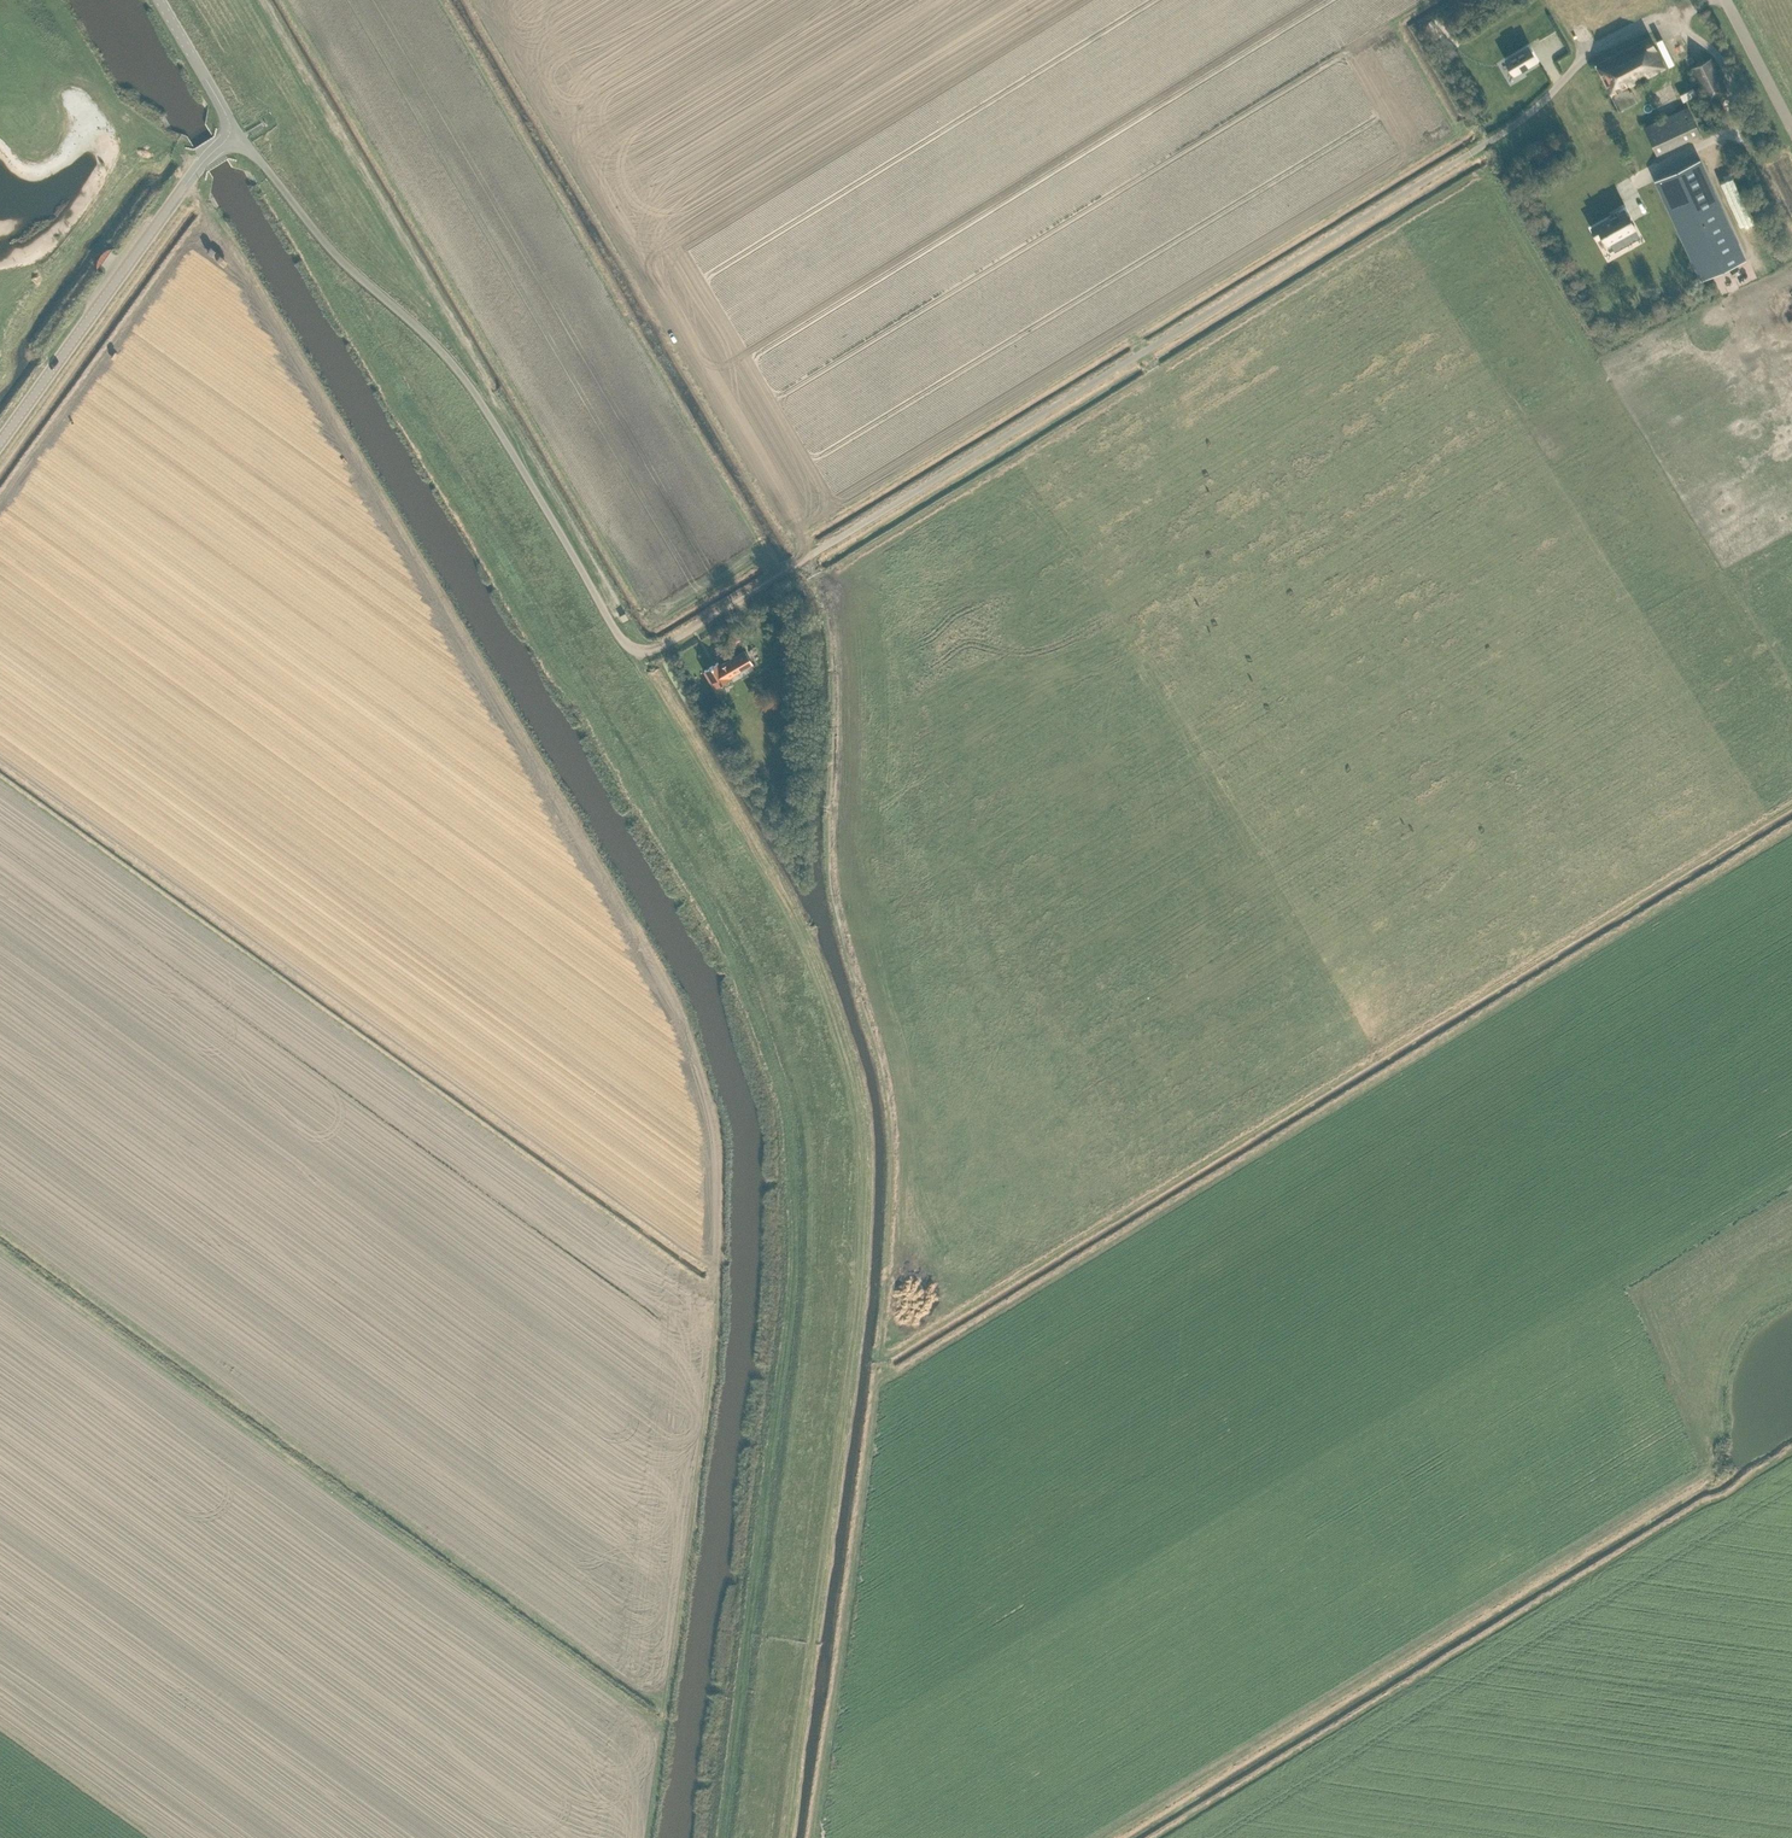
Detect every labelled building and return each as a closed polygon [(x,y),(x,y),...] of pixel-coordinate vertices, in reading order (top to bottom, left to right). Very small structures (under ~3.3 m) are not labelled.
[(1651,36),(1610,56),(1614,65),(1612,66),(1618,78),(1625,75),(1630,86),(1666,67),(1651,36)] [(1529,45),(1507,58),(1515,72),(1522,68),(1523,68),(1529,65),(1528,64),(1537,59),(1529,45)] [(1712,58),(1692,67),(1708,103),(1729,93),(1712,58)] [(1617,83),(1601,92),(1617,119),(1635,109),(1628,97),(1626,99),(1617,83)] [(1700,162),(1657,184),(1707,280),(1750,258),(1700,162)] [(1609,217),(1590,228),(1595,237),(1601,234),(1606,243),(1611,240),(1615,246),(1636,234),(1638,236),(1651,228),(1642,213),(1629,220),(1622,209),(1615,213),(1614,211),(1608,215),(1609,217)] [(718,662),(704,670),(714,686),(728,678),(727,678),(752,663),(745,650),(720,665),(718,662)]
